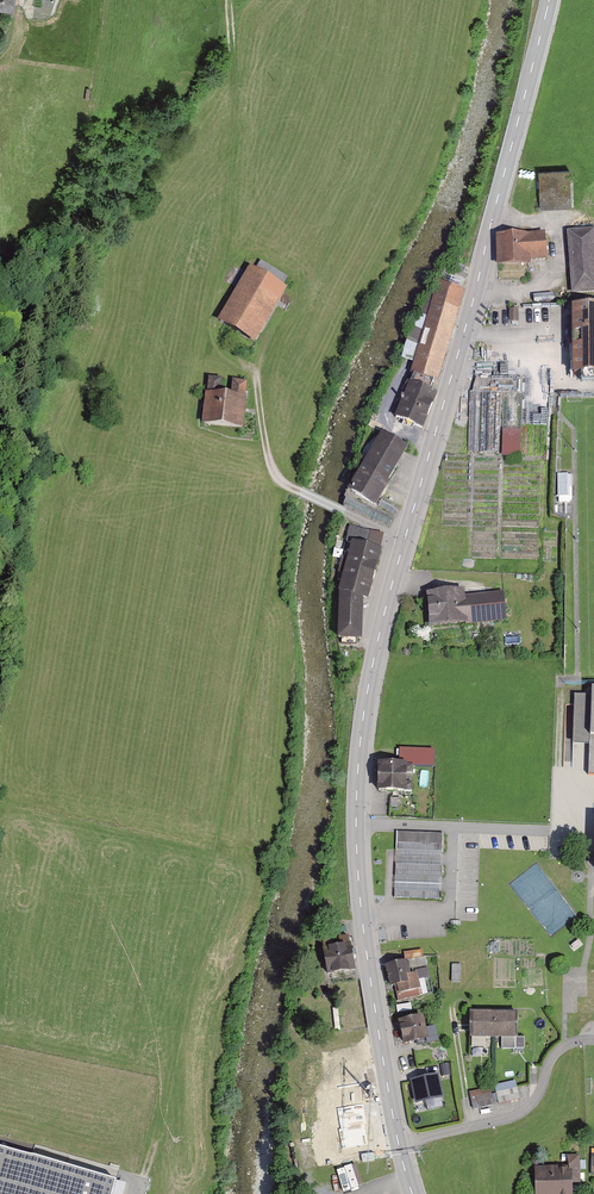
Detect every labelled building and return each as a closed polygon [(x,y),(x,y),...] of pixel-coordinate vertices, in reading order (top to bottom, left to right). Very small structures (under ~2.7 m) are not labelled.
[(14,12),(16,0),(0,0),(0,11),(14,12)] [(536,172),(538,206),(569,204),(567,170),(536,172)] [(593,290),(593,231),(592,231),(592,230),(567,233),(572,292),(593,290)] [(527,235),(501,236),(498,249),(498,263),(526,263),(526,259),(544,258),(542,234),(527,235)] [(257,264),(284,278),(289,269),(262,255),(257,264)] [(288,290),(251,268),(220,320),(257,342),(288,290)] [(449,325),(459,292),(458,292),(462,279),(449,275),(445,287),(437,285),(430,307),(410,375),(411,375),(427,380),(430,381),(432,382),(446,336),(449,325)] [(510,309),(510,321),(518,321),(518,309),(510,309)] [(593,374),(593,309),(574,310),(574,342),(574,375),(593,374)] [(222,388),(224,372),(211,371),(209,386),(222,388)] [(426,391),(430,381),(427,380),(411,375),(408,383),(401,399),(400,398),(399,400),(401,400),(394,417),(420,428),(434,394),(426,391)] [(499,392),(501,392),(519,392),(519,378),(475,377),(470,391),(476,391),(476,392),(477,392),(477,391),(499,392)] [(231,394),(206,392),(203,423),(243,427),(248,384),(232,382),(231,394)] [(518,429),(501,429),(501,452),(517,453),(518,429)] [(402,448),(381,436),(362,468),(383,481),(402,448)] [(574,494),(574,467),(560,467),(560,494),(574,494)] [(362,468),(349,491),(372,504),(385,482),(383,481),(362,468)] [(343,505),(387,526),(391,516),(352,498),(353,496),(347,493),(345,492),(342,498),(343,498),(341,504),(343,505)] [(376,505),(393,515),(398,507),(381,497),(376,505)] [(367,546),(370,532),(353,527),(348,526),(344,541),(351,543),(367,546)] [(338,591),(359,597),(365,598),(378,550),(378,549),(367,546),(351,543),(347,560),(341,559),(337,572),(343,574),(338,591)] [(429,626),(463,622),(460,599),(460,595),(460,590),(447,592),(429,594),(426,594),(426,598),(429,626)] [(338,591),(337,637),(358,638),(359,597),(338,591)] [(501,594),(490,595),(460,599),(463,622),(504,619),(501,594)] [(573,742),(590,743),(589,774),(593,775),(593,687),(592,695),(575,694),(573,742)] [(433,750),(400,748),(400,756),(400,763),(432,765),(433,750)] [(377,790),(407,791),(409,791),(410,784),(402,783),(403,773),(410,773),(410,766),(377,765),(377,790)] [(443,833),(397,832),(397,849),(443,851),(443,833)] [(442,866),(396,864),(396,875),(441,877),(442,866)] [(441,892),(395,890),(394,897),(440,899),(441,892)] [(318,925),(334,926),(335,918),(319,917),(318,925)] [(321,960),(323,960),(326,973),(352,969),(349,955),(353,954),(352,949),(348,950),(346,936),(337,938),(338,946),(331,948),(329,939),(320,940),(320,941),(317,942),(321,960)] [(402,952),(403,961),(421,958),(419,950),(402,952)] [(397,988),(394,988),(397,1000),(418,995),(419,994),(417,982),(415,982),(413,974),(406,975),(403,961),(384,966),(389,985),(396,984),(397,988)] [(449,982),(458,982),(458,965),(450,964),(449,982)] [(468,1012),(468,1021),(468,1029),(468,1037),(470,1037),(470,1036),(491,1036),(491,1037),(491,1012),(491,1013),(475,1013),(475,1012),(474,1012),(470,1012),(468,1012)] [(492,1012),(491,1012),(491,1037),(492,1037),(492,1036),(513,1036),(513,1037),(514,1037),(514,1029),(514,1022),(515,1012),(513,1012),(513,1013),(509,1013),(508,1013),(492,1013),(492,1012)] [(403,1043),(415,1040),(416,1044),(434,1040),(431,1027),(423,1029),(420,1016),(397,1021),(403,1043)] [(499,1086),(518,1080),(516,1074),(497,1079),(499,1086)] [(410,1080),(414,1101),(439,1096),(434,1075),(422,1077),(419,1078),(410,1080)] [(474,1101),(495,1099),(493,1082),(472,1084),(474,1101)] [(0,1147),(0,1193),(112,1193),(116,1180),(0,1147)] [(576,1181),(576,1156),(566,1156),(566,1169),(537,1170),(538,1188),(544,1188),(544,1193),(568,1193),(568,1181),(576,1181)] [(344,1184),(360,1181),(354,1158),(332,1164),(335,1177),(342,1175),(344,1184)]
